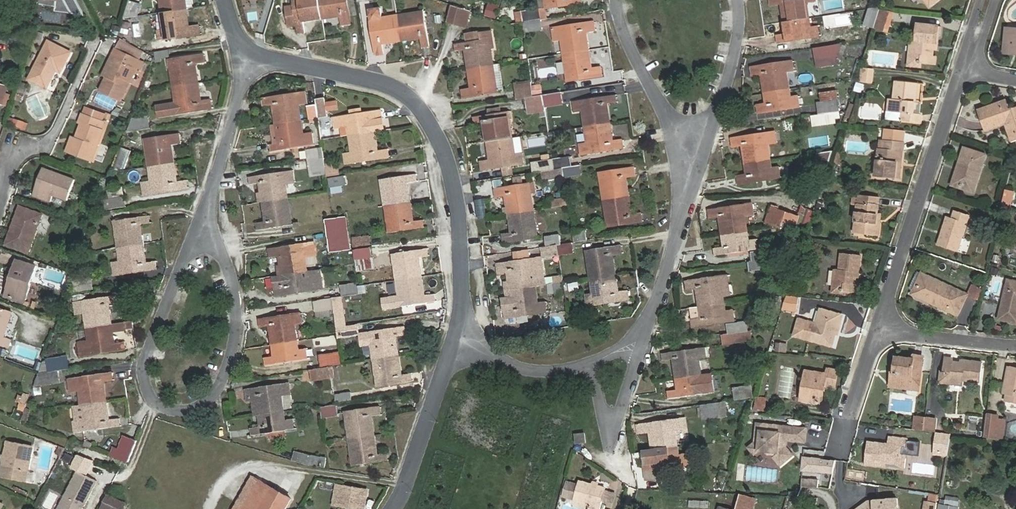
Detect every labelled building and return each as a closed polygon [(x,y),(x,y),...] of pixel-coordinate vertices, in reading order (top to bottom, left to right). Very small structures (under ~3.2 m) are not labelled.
[(163,14),(182,11),(181,4),(185,3),(184,0),(160,0),(163,14)] [(322,16),(319,0),(297,0),(291,1),(297,34),(306,33),(304,23),(315,21),(315,17),(322,16)] [(322,16),(330,15),(330,19),(342,17),(343,26),(350,25),(346,0),(319,0),(322,16)] [(546,8),(544,0),(539,0),(535,1),(537,10),(546,8)] [(804,18),(801,2),(808,1),(808,0),(766,0),(767,4),(777,2),(778,14),(783,13),(784,21),(804,18)] [(495,18),(499,5),(487,1),(483,15),(495,18)] [(133,18),(137,5),(130,3),(126,16),(133,18)] [(452,3),(448,20),(466,25),(471,9),(452,3)] [(868,6),(862,26),(888,33),(893,13),(868,6)] [(401,37),(397,17),(381,20),(380,9),(369,11),(376,55),(383,54),(381,45),(393,43),(393,38),(401,37)] [(182,11),(163,14),(166,32),(157,33),(159,43),(171,41),(201,36),(200,28),(189,30),(187,19),(184,19),(182,11)] [(522,14),(523,22),(540,20),(538,11),(522,14)] [(424,13),(397,17),(401,37),(408,36),(409,40),(420,38),(422,47),(429,46),(424,13)] [(806,27),(804,18),(784,21),(779,22),(781,33),(772,35),(773,42),(814,36),(812,26),(806,27)] [(540,20),(523,22),(525,32),(541,30),(540,20)] [(559,28),(564,54),(584,51),(582,43),(586,43),(584,31),(593,30),(592,22),(559,28)] [(936,26),(907,23),(905,59),(916,60),(915,62),(930,64),(931,55),(929,55),(929,44),(934,45),(934,36),(936,36),(936,26)] [(1015,48),(1015,27),(1005,26),(1003,47),(1015,48)] [(472,61),(473,69),(492,66),(488,39),(487,32),(476,34),(477,41),(456,44),(457,52),(466,50),(468,62),(472,61)] [(456,44),(477,41),(476,34),(455,37),(456,44)] [(172,48),(171,41),(159,43),(160,50),(172,48)] [(834,55),(838,43),(816,46),(818,57),(834,55)] [(60,74),(69,55),(47,45),(29,82),(45,90),(55,72),(60,74)] [(123,101),(138,70),(142,62),(116,50),(112,57),(117,59),(109,77),(102,91),(123,101)] [(584,51),(564,54),(568,81),(601,76),(599,68),(590,69),(589,58),(585,58),(584,51)] [(146,52),(140,56),(146,63),(151,58),(146,52)] [(835,63),(834,55),(818,57),(819,65),(835,63)] [(104,75),(109,77),(117,59),(112,57),(104,75)] [(764,87),(784,85),(782,68),(788,67),(787,57),(746,63),(747,70),(756,68),(758,80),(763,80),(764,87)] [(173,91),(193,88),(192,81),(196,80),(194,68),(203,66),(202,59),(166,65),(167,72),(170,72),(173,91)] [(142,62),(138,70),(143,72),(147,64),(142,62)] [(492,66),(473,69),(474,77),(470,77),(472,88),(462,89),(464,97),(497,92),(492,66)] [(872,70),(862,69),(861,81),(871,82),(872,70)] [(911,101),(913,82),(892,81),(891,99),(886,99),(885,111),(901,112),(901,120),(921,122),(922,114),(910,113),(911,101)] [(525,98),(532,97),(530,82),(514,85),(516,100),(525,98)] [(920,83),(913,82),(911,101),(918,101),(920,83)] [(20,83),(14,99),(21,101),(26,85),(20,83)] [(785,93),(784,85),(764,87),(759,88),(760,99),(751,101),(752,108),(793,102),(791,92),(785,93)] [(194,95),(193,88),(173,91),(177,118),(210,113),(209,105),(200,106),(198,95),(194,95)] [(560,93),(543,96),(544,106),(561,103),(560,93)] [(280,126),(300,122),(298,107),(307,106),(305,94),(262,100),(263,109),(273,108),(275,118),(279,118),(280,126)] [(583,111),(585,126),(605,123),(604,116),(608,115),(606,103),(615,102),(614,94),(574,101),(575,112),(583,111)] [(543,96),(534,97),(532,97),(525,98),(527,108),(538,106),(539,112),(545,111),(544,106),(543,96)] [(1008,107),(1004,97),(975,108),(983,130),(1004,124),(1008,133),(1015,131),(1015,134),(1015,104),(1008,107)] [(316,108),(317,120),(326,118),(324,101),(315,102),(316,108)] [(825,113),(835,112),(834,101),(814,104),(815,115),(825,113)] [(850,117),(854,104),(848,103),(845,116),(850,117)] [(307,109),(309,121),(317,120),(316,108),(307,109)] [(885,111),(885,119),(901,120),(901,112),(885,111)] [(342,138),(348,137),(368,133),(372,133),(381,131),(379,120),(380,120),(379,112),(333,119),(334,130),(341,129),(342,138)] [(491,141),(511,138),(507,112),(474,117),(475,125),(485,124),(486,135),(490,134),(491,141)] [(815,115),(809,116),(811,126),(827,124),(825,113),(815,115)] [(81,136),(76,150),(96,157),(105,133),(102,131),(105,123),(85,116),(82,125),(85,126),(81,136)] [(9,117),(6,124),(25,131),(27,123),(9,117)] [(146,122),(129,125),(125,136),(147,133),(146,122)] [(302,137),(300,122),(280,126),(281,133),(277,134),(279,145),(269,147),(271,155),(313,148),(312,136),(302,137)] [(605,123),(585,126),(587,142),(580,143),(581,154),(623,147),(621,140),(612,142),(610,130),(606,131),(605,123)] [(320,128),(321,138),(330,138),(330,128),(320,128)] [(1008,133),(1011,141),(1015,139),(1015,134),(1015,131),(1008,133)] [(368,133),(348,137),(351,153),(345,154),(346,165),(387,158),(385,151),(376,152),(374,141),(370,141),(368,133)] [(746,164),(766,161),(764,145),(771,144),(769,133),(728,140),(729,147),(739,146),(741,157),(745,156),(746,164)] [(73,149),(76,150),(81,136),(78,134),(73,149)] [(148,170),(168,166),(167,159),(171,158),(169,147),(179,146),(177,138),(145,143),(148,170)] [(511,138),(491,141),(487,142),(490,161),(482,162),(483,170),(504,167),(510,166),(522,164),(521,154),(514,155),(511,138)] [(894,163),(898,164),(901,141),(880,139),(878,162),(872,161),(871,176),(893,178),(894,163)] [(915,141),(904,141),(905,149),(916,148),(915,141)] [(972,189),(983,155),(961,148),(954,167),(957,168),(952,183),(972,189)] [(308,152),(309,160),(323,158),(322,149),(308,152)] [(825,167),(830,151),(815,153),(812,163),(825,167)] [(124,172),(130,155),(122,152),(114,173),(124,172)] [(323,158),(309,160),(311,169),(325,167),(323,158)] [(569,158),(553,161),(554,169),(563,168),(571,167),(569,158)] [(553,161),(553,160),(537,162),(538,172),(543,171),(554,169),(553,161)] [(746,164),(742,165),(744,176),(734,178),(735,185),(776,179),(774,169),(767,170),(766,161),(746,164)] [(563,168),(565,179),(581,176),(580,165),(571,167),(563,168)] [(169,175),(168,166),(148,170),(151,185),(141,187),(143,198),(186,191),(185,184),(175,185),(173,174),(169,175)] [(600,173),(604,199),(625,196),(623,189),(627,188),(625,177),(635,176),(633,167),(600,173)] [(67,200),(75,180),(43,168),(33,194),(51,201),(53,195),(67,200)] [(543,171),(545,182),(565,179),(563,168),(554,169),(543,171)] [(266,196),(267,203),(288,200),(285,186),(295,184),(293,172),(250,179),(251,186),(261,185),(263,197),(266,196)] [(382,180),(386,207),(406,204),(405,196),(409,195),(407,184),(416,183),(415,175),(382,180)] [(346,187),(344,178),(329,180),(331,190),(346,187)] [(511,207),(513,215),(532,211),(527,185),(495,190),(496,198),(505,197),(507,208),(511,207)] [(856,223),(855,234),(877,235),(879,207),(875,206),(876,197),(859,195),(858,204),(854,204),(852,223),(856,223)] [(625,196),(604,199),(609,226),(642,221),(641,213),(631,215),(629,203),(626,204),(625,196)] [(288,200),(267,203),(269,212),(265,213),(267,224),(257,225),(259,233),(292,228),(288,200)] [(124,211),(122,202),(104,204),(106,214),(124,211)] [(406,204),(386,207),(391,234),(424,229),(422,221),(413,222),(411,211),(407,212),(406,204)] [(724,236),(744,232),(741,216),(748,215),(746,205),(706,211),(707,218),(717,217),(718,228),(722,228),(724,236)] [(27,251),(41,215),(21,207),(7,244),(27,251)] [(780,228),(781,226),(786,213),(786,212),(777,209),(771,225),(780,228)] [(959,253),(971,216),(953,210),(951,219),(945,217),(936,246),(959,253)] [(532,211),(513,215),(514,223),(510,223),(512,235),(502,236),(503,243),(536,238),(532,211)] [(781,226),(789,225),(793,215),(786,213),(781,226)] [(328,231),(346,229),(345,218),(327,220),(328,231)] [(118,252),(138,249),(143,248),(142,240),(140,240),(138,229),(148,227),(147,220),(113,225),(118,252)] [(348,239),(346,229),(328,231),(330,241),(348,239)] [(586,230),(573,232),(575,243),(588,241),(586,230)] [(745,241),(744,232),(724,236),(720,236),(722,248),(712,250),(713,257),(754,250),(752,240),(745,241)] [(369,236),(352,239),(354,247),(371,244),(369,236)] [(557,246),(561,245),(559,236),(545,238),(547,248),(557,246)] [(286,276),(307,272),(305,256),(311,255),(309,244),(269,251),(270,258),(280,257),(281,268),(285,268),(286,276)] [(573,254),(572,244),(561,245),(557,246),(559,256),(573,254)] [(543,259),(559,256),(557,246),(547,248),(542,248),(543,259)] [(588,252),(592,278),(612,274),(611,268),(614,267),(613,256),(622,254),(621,246),(588,252)] [(143,248),(138,249),(118,252),(120,268),(112,269),(114,280),(156,273),(154,266),(145,267),(143,255),(144,255),(143,248)] [(371,249),(354,251),(356,260),(373,257),(371,249)] [(395,265),(398,281),(418,278),(417,270),(421,270),(419,258),(427,256),(426,249),(390,255),(392,266),(395,265)] [(767,259),(774,258),(773,249),(766,250),(767,259)] [(762,259),(767,259),(766,250),(748,253),(749,261),(762,259)] [(831,270),(830,287),(839,288),(838,290),(854,292),(855,284),(852,284),(853,271),(856,271),(857,255),(838,253),(836,270),(831,270)] [(763,269),(762,259),(749,261),(744,262),(746,271),(763,269)] [(14,280),(11,280),(6,294),(26,301),(38,266),(24,260),(21,267),(16,265),(13,275),(15,276),(14,280)] [(515,290),(535,287),(531,260),(498,266),(499,274),(508,272),(510,284),(514,283),(515,290)] [(319,271),(307,272),(286,276),(283,276),(274,277),(276,289),(274,289),(275,297),(322,290),(319,271)] [(916,293),(923,275),(915,272),(908,290),(916,293)] [(612,274),(592,278),(595,294),(588,295),(589,305),(629,299),(628,292),(619,293),(617,282),(613,283),(612,274)] [(700,306),(721,303),(718,286),(724,285),(723,275),(682,282),(683,289),(693,288),(695,299),(699,299),(700,306)] [(930,301),(929,303),(947,311),(948,308),(959,313),(967,293),(923,275),(916,293),(915,294),(924,298),(930,301)] [(418,278),(398,281),(402,308),(435,303),(434,295),(425,296),(423,285),(419,286),(418,278)] [(1007,280),(999,320),(1015,323),(1015,282),(1007,280)] [(976,297),(981,285),(970,281),(967,291),(971,293),(970,295),(976,297)] [(89,291),(88,283),(72,286),(73,293),(89,291)] [(564,297),(561,284),(553,285),(555,298),(564,297)] [(357,293),(356,285),(341,287),(343,296),(357,293)] [(538,303),(535,287),(515,290),(516,298),(513,299),(514,310),(505,311),(506,319),(547,313),(545,303),(538,303)] [(795,296),(784,295),(780,309),(794,311),(795,296)] [(777,296),(767,298),(769,307),(778,306),(777,296)] [(87,331),(107,327),(106,319),(109,318),(108,307),(117,306),(116,299),(72,306),(74,319),(85,317),(87,331)] [(334,308),(333,299),(316,301),(318,311),(334,308)] [(723,312),(721,303),(700,306),(696,307),(698,318),(689,319),(690,327),(730,320),(728,311),(723,312)] [(9,308),(0,305),(0,344),(9,347),(13,333),(6,331),(10,319),(6,317),(9,308)] [(837,333),(842,316),(820,310),(811,341),(831,347),(835,332),(837,333)] [(278,345),(297,343),(295,327),(302,326),(300,315),(260,321),(261,328),(271,327),(273,339),(277,338),(278,345)] [(123,325),(124,332),(133,330),(132,323),(123,325)] [(738,332),(746,330),(745,323),(726,326),(727,333),(738,332)] [(108,334),(112,334),(124,332),(123,325),(107,327),(108,334)] [(108,334),(107,327),(87,331),(89,344),(77,346),(79,359),(125,351),(124,344),(114,345),(112,334),(108,334)] [(372,343),(374,360),(395,357),(399,356),(395,337),(405,336),(403,328),(361,335),(362,344),(372,343)] [(740,341),(738,332),(727,333),(721,334),(722,344),(740,341)] [(299,351),(297,343),(278,345),(274,346),(276,357),(265,359),(267,367),(308,360),(306,350),(299,351)] [(776,343),(775,353),(785,354),(786,344),(776,343)] [(679,379),(698,376),(696,360),(703,359),(701,349),(661,355),(662,362),(671,360),(673,372),(677,371),(679,379)] [(912,379),(921,380),(924,352),(915,351),(914,355),(896,354),(895,370),(892,369),(891,383),(911,385),(912,379)] [(340,353),(321,356),(323,367),(341,364),(340,353)] [(395,357),(374,360),(379,387),(412,382),(411,374),(402,376),(400,364),(396,364),(395,357)] [(945,372),(944,381),(963,383),(964,379),(980,380),(982,361),(966,359),(966,362),(952,360),(952,358),(944,357),(942,372),(945,372)] [(55,374),(67,372),(65,361),(46,364),(46,366),(47,375),(55,374)] [(1003,378),(1002,394),(1006,395),(1005,401),(1015,402),(1015,366),(1005,365),(1003,378)] [(47,375),(46,366),(41,366),(37,377),(47,375)] [(127,368),(115,372),(117,379),(129,375),(127,368)] [(830,368),(829,377),(828,386),(838,387),(840,370),(830,368)] [(57,385),(55,374),(47,375),(37,377),(39,388),(57,385)] [(828,386),(829,377),(808,374),(805,402),(824,403),(826,386),(828,386)] [(81,407),(101,404),(100,397),(104,396),(103,384),(112,383),(111,375),(68,380),(69,392),(78,391),(81,407)] [(699,385),(698,376),(679,379),(674,380),(676,391),(666,392),(667,400),(708,393),(707,384),(699,385)] [(265,417),(285,413),(283,397),(289,396),(288,386),(246,393),(247,400),(258,398),(260,410),(264,409),(265,417)] [(734,400),(750,398),(748,386),(732,388),(734,400)] [(725,415),(723,402),(716,403),(718,416),(725,415)] [(718,416),(716,403),(700,406),(702,418),(718,416)] [(102,412),(101,404),(81,407),(84,433),(117,429),(116,422),(108,423),(106,412),(102,412)] [(12,416),(22,419),(24,414),(25,410),(15,406),(12,416)] [(341,418),(339,406),(322,409),(324,420),(341,418)] [(348,414),(352,440),(372,437),(371,429),(374,429),(373,417),(382,416),(380,409),(348,414)] [(265,417),(261,417),(263,429),(253,431),(254,439),(296,433),(294,422),(287,423),(285,413),(265,417)] [(916,416),(914,429),(924,430),(926,417),(916,416)] [(926,417),(924,430),(934,431),(936,418),(926,417)] [(807,425),(758,419),(755,438),(749,443),(754,450),(759,447),(766,448),(769,450),(773,451),(776,449),(782,450),(783,451),(789,460),(796,455),(787,443),(788,437),(805,439),(807,425)] [(985,437),(995,439),(997,423),(987,421),(985,437)] [(657,452),(677,449),(675,433),(682,432),(681,422),(640,427),(641,434),(650,433),(652,445),(656,444),(657,452)] [(950,433),(938,432),(937,438),(949,440),(950,433)] [(905,454),(917,456),(919,441),(907,440),(907,438),(889,436),(888,443),(868,441),(865,463),(880,465),(881,461),(894,463),(901,457),(901,454),(905,454)] [(115,460),(128,465),(136,443),(123,437),(115,460)] [(372,437),(352,440),(357,467),(390,461),(389,454),(379,455),(377,444),(373,445),(372,437)] [(947,449),(949,440),(937,438),(935,447),(947,449)] [(6,442),(0,470),(0,476),(25,481),(32,447),(6,442)] [(678,459),(677,449),(657,452),(653,452),(654,463),(645,465),(646,472),(687,467),(685,458),(678,459)] [(784,464),(789,460),(783,451),(778,455),(784,464)] [(311,468),(327,471),(328,462),(312,459),(298,454),(296,463),(311,468)] [(894,463),(903,468),(905,454),(901,454),(901,457),(894,463)] [(835,460),(802,456),(800,471),(831,474),(835,460)] [(96,483),(76,473),(58,508),(82,508),(96,483)] [(817,479),(801,478),(800,485),(817,486),(817,479)] [(602,506),(607,486),(580,479),(574,499),(602,506)] [(257,484),(249,480),(233,508),(243,508),(257,484)] [(243,508),(284,508),(289,500),(257,484),(243,508)] [(366,488),(340,484),(337,503),(363,508),(366,488)] [(752,497),(737,492),(733,508),(749,508),(752,497)] [(938,495),(928,493),(927,502),(936,504),(938,495)] [(107,495),(101,508),(103,508),(122,508),(124,503),(107,495)] [(855,508),(897,508),(896,497),(867,501),(855,508)]
